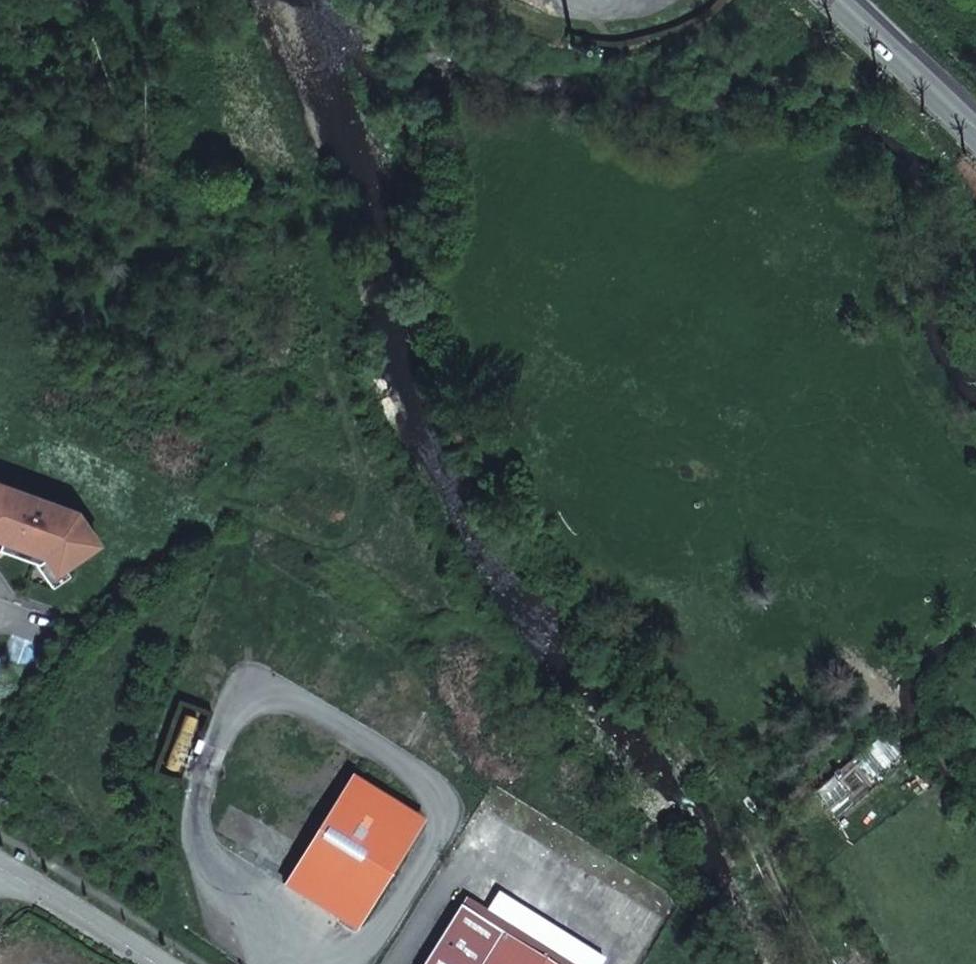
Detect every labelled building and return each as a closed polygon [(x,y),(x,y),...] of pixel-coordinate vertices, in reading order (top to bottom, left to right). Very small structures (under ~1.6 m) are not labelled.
[(75,514),(0,487),(0,552),(36,566),(43,561),(53,576),(97,547),(75,514)] [(43,561),(36,566),(46,582),(53,576),(43,561)] [(342,783),(279,888),(353,932),(415,827),(342,783)] [(458,908),(422,963),(547,963),(458,908)]
